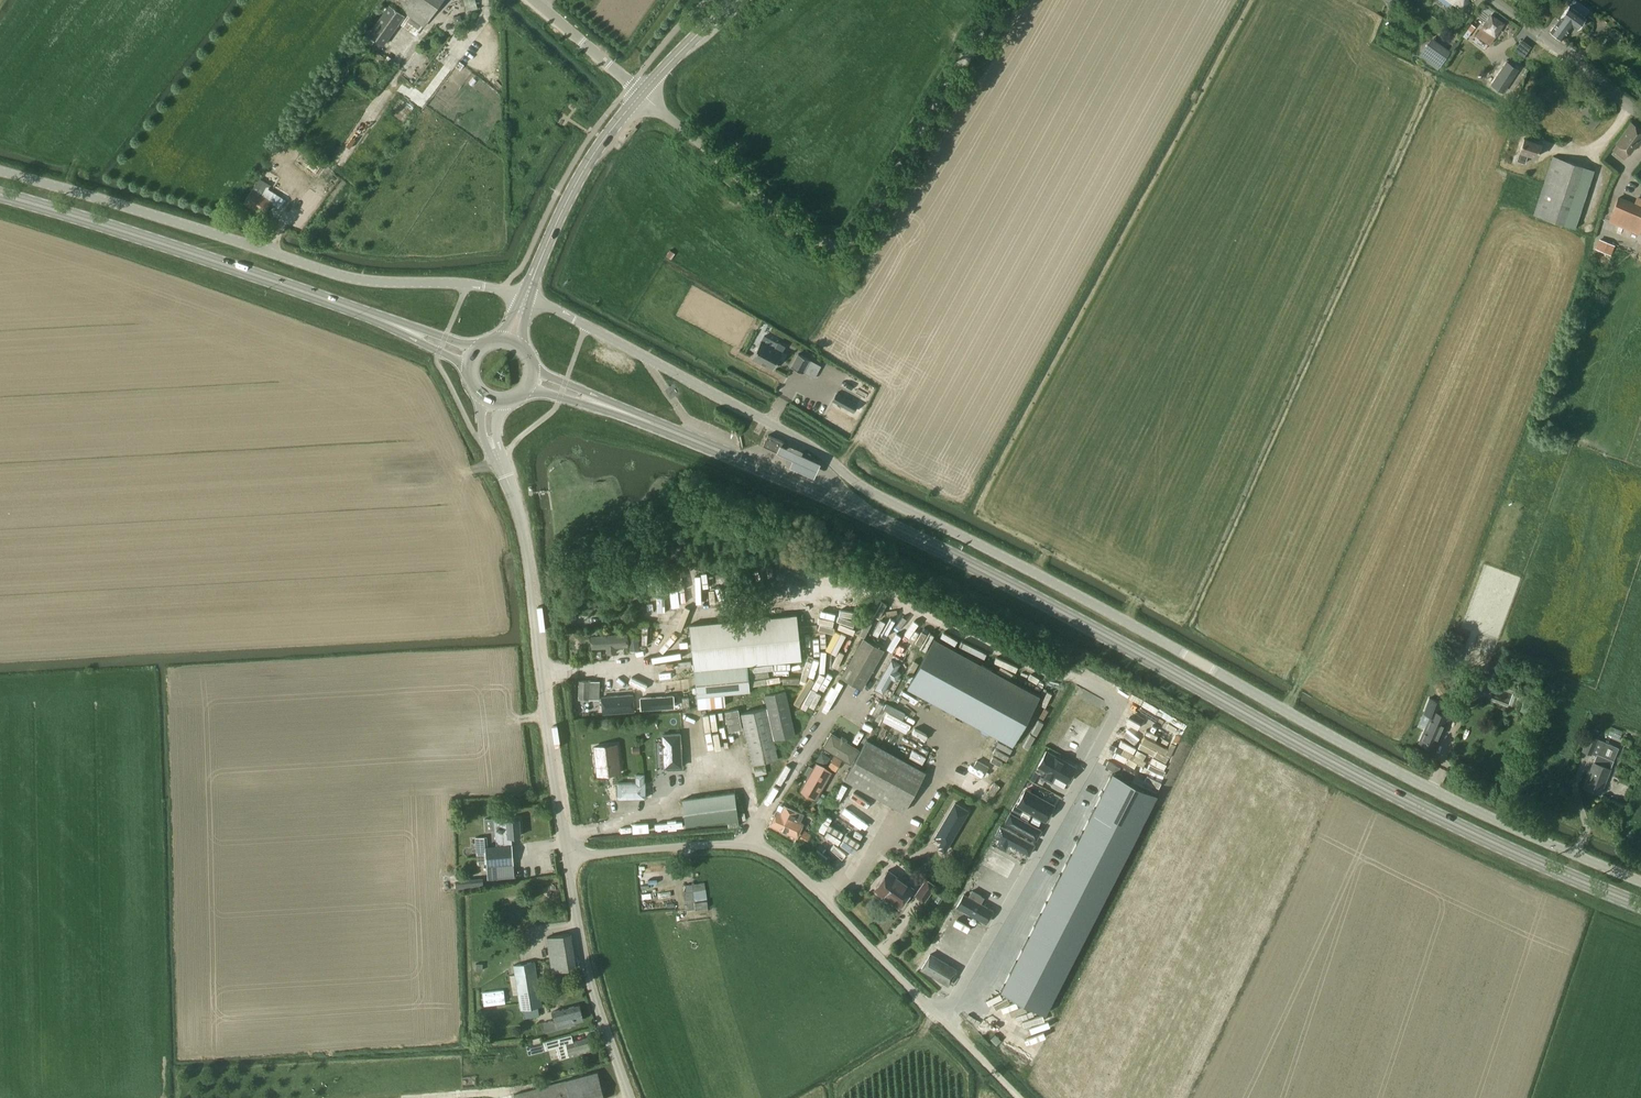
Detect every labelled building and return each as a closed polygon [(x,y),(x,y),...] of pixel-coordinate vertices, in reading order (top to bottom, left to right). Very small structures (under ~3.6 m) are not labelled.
[(368,34),(383,45),(399,24),(416,36),(424,26),(424,27),(444,0),(398,0),(394,5),(405,13),(403,15),(389,5),(368,34)] [(466,9),(477,6),(475,0),(463,0),(466,9)] [(1462,11),(1470,2),(1467,0),(1448,0),(1462,11)] [(1585,17),(1590,10),(1576,0),(1573,0),(1569,5),(1550,31),(1562,40),(1572,25),(1577,29),(1585,17)] [(1491,16),(1477,36),(1488,44),(1502,23),(1491,16)] [(1513,48),(1523,55),(1531,45),(1522,38),(1513,48)] [(1419,54),(1439,68),(1450,53),(1430,39),(1419,54)] [(1506,62),(1492,84),(1503,92),(1518,69),(1506,62)] [(428,85),(436,67),(429,64),(421,82),(428,85)] [(399,105),(394,115),(404,120),(409,109),(399,105)] [(1631,122),(1616,142),(1630,153),(1640,138),(1640,130),(1631,122)] [(1520,151),(1520,152),(1537,157),(1541,144),(1524,138),(1520,151)] [(1553,156),(1533,214),(1574,228),(1594,169),(1553,156)] [(261,195),(253,189),(244,203),(263,214),(271,203),(280,209),(286,200),(266,187),(261,195)] [(1640,230),(1640,198),(1636,196),(1634,202),(1618,196),(1607,221),(1639,234),(1640,230)] [(1611,254),(1614,243),(1598,238),(1595,249),(1611,254)] [(760,342),(752,357),(773,369),(782,353),(781,353),(785,346),(778,343),(774,349),(760,342)] [(798,353),(791,366),(802,372),(803,371),(809,359),(798,353)] [(809,359),(803,371),(815,377),(821,365),(809,359)] [(833,401),(853,412),(857,405),(837,394),(833,401)] [(768,435),(763,445),(779,452),(784,442),(768,435)] [(820,465),(780,447),(776,454),(783,457),(793,461),(791,465),(790,468),(814,480),(815,476),(819,468),(820,465)] [(710,597),(710,580),(699,580),(699,597),(710,597)] [(328,601),(334,596),(326,587),(320,592),(328,601)] [(691,625),(698,708),(725,706),(724,694),(750,691),(748,664),(802,659),(797,615),(691,625)] [(843,647),(850,635),(834,626),(828,637),(843,647)] [(626,632),(590,635),(591,649),(591,648),(606,647),(606,653),(615,653),(615,646),(627,646),(626,632)] [(637,634),(628,634),(629,650),(639,649),(637,634)] [(864,637),(841,677),(862,688),(884,649),(864,637)] [(1040,696),(934,638),(907,688),(1013,746),(1040,696)] [(891,660),(875,688),(883,693),(891,678),(896,680),(900,673),(896,670),(899,664),(891,660)] [(766,665),(766,676),(792,675),(791,664),(766,665)] [(999,667),(997,672),(1010,677),(1012,672),(999,667)] [(1486,672),(1483,681),(1491,684),(1494,676),(1486,672)] [(579,680),(579,699),(599,699),(600,681),(579,680)] [(900,686),(892,696),(906,706),(913,695),(900,686)] [(796,734),(786,690),(765,695),(767,708),(741,713),(753,764),(779,759),(774,739),(796,734)] [(632,693),(600,696),(602,713),(634,711),(632,693)] [(641,711),(669,709),(668,698),(640,700),(641,711)] [(1431,716),(1419,742),(1434,748),(1443,728),(1439,726),(1441,720),(1440,719),(1442,714),(1439,713),(1442,703),(1429,698),(1424,713),(1431,716)] [(877,701),(871,712),(877,716),(883,704),(877,701)] [(692,731),(692,714),(684,714),(684,731),(692,731)] [(843,719),(838,728),(862,743),(868,734),(843,719)] [(1048,727),(1028,762),(1064,782),(1083,746),(1048,727)] [(1155,731),(1152,736),(1176,750),(1179,745),(1155,731)] [(840,737),(831,732),(822,747),(851,764),(860,749),(847,741),(848,738),(842,735),(840,737)] [(1139,754),(1143,750),(1127,735),(1123,740),(1139,754)] [(1584,787),(1601,794),(1611,769),(1614,761),(1619,748),(1589,736),(1583,750),(1597,756),(1594,762),(1584,787)] [(687,737),(689,765),(695,764),(694,737),(687,737)] [(867,739),(852,766),(845,779),(904,812),(926,772),(867,739)] [(594,747),(597,775),(621,772),(618,745),(594,747)] [(1122,745),(1118,750),(1136,763),(1140,759),(1122,745)] [(1155,761),(1159,750),(1155,748),(1151,759),(1155,761)] [(923,764),(927,757),(913,749),(909,756),(923,764)] [(662,756),(662,772),(684,771),(683,755),(662,756)] [(836,771),(842,759),(834,755),(828,767),(836,771)] [(1131,770),(1134,764),(1118,757),(1115,763),(1131,770)] [(983,777),(989,766),(976,759),(970,771),(983,777)] [(1100,760),(1093,773),(1099,777),(1107,764),(1100,760)] [(1143,760),(1141,766),(1158,771),(1160,765),(1143,760)] [(1064,782),(1028,762),(1010,795),(1047,816),(1064,782)] [(809,775),(801,790),(816,799),(831,772),(816,764),(813,768),(809,766),(806,773),(809,775)] [(958,767),(954,773),(966,780),(963,787),(983,798),(990,784),(958,767)] [(998,987),(1043,1010),(1153,792),(1109,769),(998,987)] [(1134,773),(1131,779),(1148,785),(1151,775),(1146,773),(1144,777),(1134,773)] [(617,782),(617,798),(645,798),(644,774),(635,774),(635,782),(617,782)] [(841,784),(833,798),(838,801),(845,786),(841,784)] [(735,792),(682,799),(686,826),(738,819),(735,792)] [(1047,816),(1010,795),(992,829),(1028,851),(1047,816)] [(852,817),(869,826),(879,807),(862,798),(852,817)] [(851,799),(846,809),(850,811),(855,802),(851,799)] [(941,841),(938,847),(945,852),(970,810),(955,802),(934,837),(941,841)] [(775,810),(769,824),(797,838),(804,823),(795,819),(798,811),(784,804),(780,812),(775,810)] [(907,834),(912,837),(926,816),(921,812),(907,834)] [(826,842),(829,837),(823,833),(832,818),(825,814),(813,834),(826,842)] [(507,817),(495,818),(496,833),(497,840),(497,845),(512,844),(511,836),(520,836),(519,820),(507,821),(507,817)] [(1028,851),(992,829),(973,863),(1011,884),(1028,851)] [(798,840),(805,845),(811,835),(805,830),(798,840)] [(485,837),(476,838),(478,865),(487,865),(488,879),(515,877),(514,864),(512,844),(497,845),(485,846),(485,837)] [(818,838),(813,840),(817,848),(822,846),(818,838)] [(834,844),(825,855),(837,864),(845,853),(834,844)] [(1133,862),(1140,846),(1134,844),(1128,860),(1133,862)] [(1011,884),(973,863),(954,897),(992,917),(1011,884)] [(671,875),(670,868),(649,869),(649,876),(671,875)] [(1119,868),(1116,872),(1126,878),(1128,873),(1119,868)] [(893,902),(894,899),(902,905),(913,888),(888,871),(875,889),(893,902)] [(926,877),(914,894),(924,902),(936,885),(926,877)] [(708,907),(705,882),(685,885),(686,891),(683,891),(685,906),(688,905),(689,910),(708,907)] [(992,917),(954,897),(934,930),(973,951),(992,917)] [(973,951),(934,930),(914,964),(952,987),(973,951)] [(577,968),(571,933),(547,937),(553,972),(577,968)] [(542,1006),(535,961),(513,964),(520,1010),(524,1009),(525,1018),(539,1016),(538,1007),(542,1006)] [(504,991),(482,991),(483,1004),(505,1003),(504,991)] [(579,1006),(553,1012),(555,1020),(542,1023),(545,1033),(558,1030),(575,1025),(575,1022),(583,1020),(579,1006)] [(988,1037),(992,1032),(981,1020),(976,1025),(988,1037)] [(588,1038),(573,1042),(571,1034),(545,1041),(548,1049),(557,1047),(560,1059),(591,1050),(588,1038)] [(529,1055),(544,1050),(541,1041),(533,1043),(533,1044),(526,1046),(529,1055)] [(566,1080),(514,1095),(515,1097),(605,1097),(598,1072),(566,1080)]
